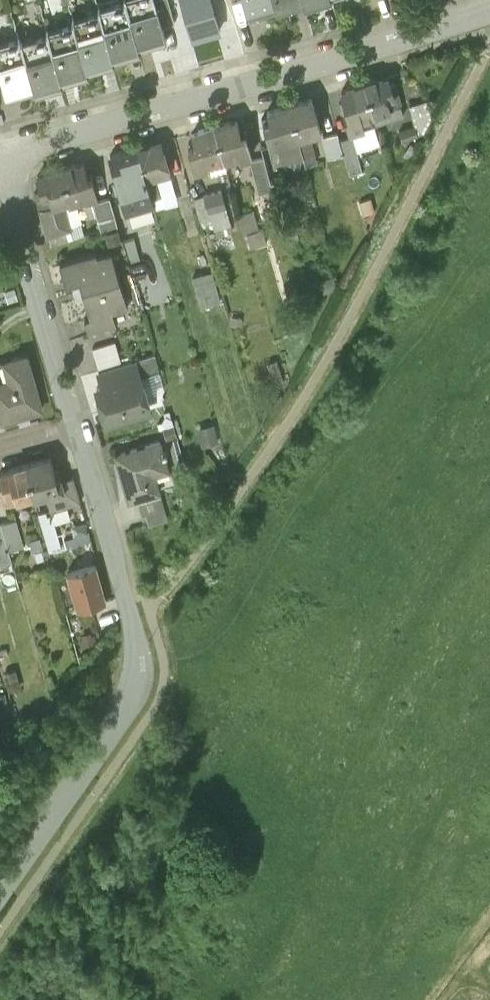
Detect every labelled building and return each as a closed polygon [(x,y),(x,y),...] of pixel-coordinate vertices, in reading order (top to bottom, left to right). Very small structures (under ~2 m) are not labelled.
[(125,2),(138,48),(166,40),(162,24),(155,0),(124,0),(125,2)] [(162,24),(174,20),(169,0),(155,0),(162,24)] [(192,38),(219,30),(210,0),(181,0),(192,38)] [(247,14),(274,6),(272,0),(243,0),(247,14)] [(274,6),(276,11),(303,3),(302,0),(272,0),(274,6)] [(125,2),(120,3),(119,2),(114,3),(114,4),(99,9),(100,11),(113,59),(139,51),(138,48),(125,2)] [(100,11),(95,13),(95,11),(87,14),(87,15),(72,19),(74,24),(87,71),(114,63),(113,59),(100,11)] [(74,24),(68,26),(68,24),(62,26),(62,28),(46,32),(47,36),(61,82),(88,75),(87,71),(74,24)] [(47,36),(42,37),(42,36),(36,37),(37,39),(21,44),(34,90),(35,94),(62,86),(61,82),(47,36)] [(14,41),(14,40),(8,42),(8,43),(0,45),(0,73),(1,75),(7,98),(34,90),(21,44),(20,40),(14,41)] [(390,91),(387,80),(380,82),(379,80),(362,85),(374,127),(404,119),(396,90),(390,91)] [(362,85),(347,89),(348,91),(342,92),(344,100),(338,102),(341,114),(343,113),(349,134),(374,127),(362,85)] [(289,105),(303,158),(306,166),(316,163),(308,135),(320,131),(311,99),(289,105)] [(427,122),(424,103),(411,106),(414,124),(427,122)] [(267,111),(270,122),(262,124),(268,146),(278,144),(284,164),(303,158),(289,105),(267,111)] [(237,122),(231,124),(230,121),(212,127),(222,160),(238,155),(240,159),(252,155),(245,132),(241,134),(237,122)] [(212,127),(198,131),(199,133),(191,135),(194,146),(188,148),(194,170),(208,166),(208,164),(222,160),(212,127)] [(335,137),(325,139),(326,142),(323,142),(328,160),(343,156),(339,142),(338,138),(336,139),(335,137)] [(353,139),(339,142),(343,156),(349,176),(362,173),(353,139)] [(159,141),(137,148),(146,181),(169,174),(159,141)] [(137,148),(109,156),(126,214),(154,206),(146,181),(137,148)] [(263,156),(249,160),(256,183),(269,179),(263,156)] [(95,158),(68,166),(79,205),(107,197),(95,158)] [(89,237),(68,166),(35,176),(56,247),(89,237)] [(221,192),(203,197),(210,218),(227,213),(221,192)] [(203,197),(193,200),(199,221),(210,218),(203,197)] [(248,244),(265,239),(255,208),(239,213),(248,244)] [(112,254),(97,258),(96,255),(59,265),(65,285),(79,281),(90,319),(84,320),(88,335),(111,328),(108,316),(113,315),(112,312),(127,308),(112,254)] [(202,307),(222,300),(212,267),(191,273),(202,307)] [(96,361),(120,354),(115,338),(91,345),(96,361)] [(154,354),(131,361),(136,376),(159,370),(154,354)] [(0,363),(0,422),(42,409),(26,356),(0,363)] [(131,361),(98,371),(103,386),(136,376),(131,361)] [(103,386),(96,388),(107,422),(146,410),(136,376),(103,386)] [(160,440),(115,454),(129,501),(137,498),(145,496),(159,492),(151,465),(166,461),(160,440)] [(51,458),(42,461),(42,459),(24,464),(34,498),(46,495),(50,510),(69,505),(62,480),(60,472),(55,474),(51,458)] [(7,469),(8,470),(0,472),(0,475),(4,488),(0,489),(0,493),(4,507),(17,503),(34,498),(24,464),(7,469)] [(73,476),(62,480),(69,505),(80,502),(73,476)] [(161,496),(146,500),(145,496),(137,498),(141,514),(145,513),(148,525),(167,519),(161,496)] [(2,524),(4,533),(20,528),(17,520),(2,524)] [(69,539),(88,539),(88,521),(70,521),(69,539)] [(0,525),(0,567),(12,563),(1,524),(0,525)] [(95,564),(67,572),(77,610),(106,602),(95,564)]
